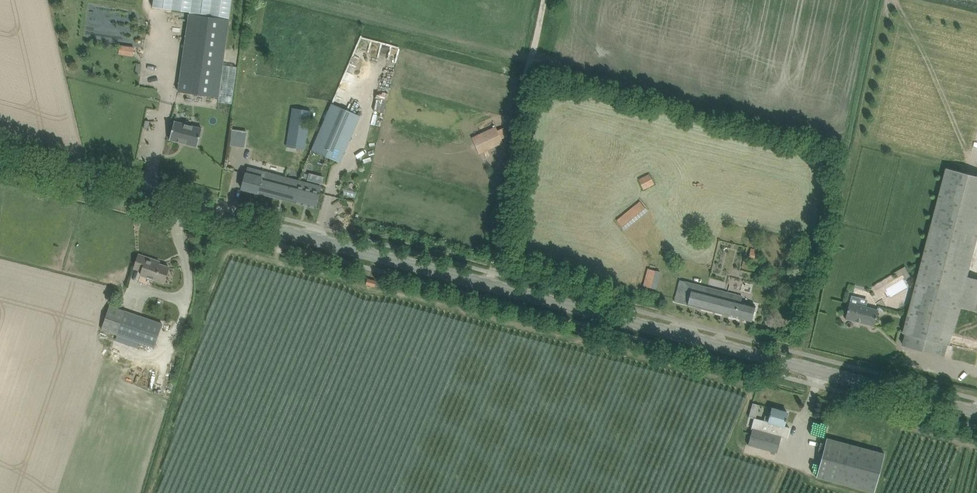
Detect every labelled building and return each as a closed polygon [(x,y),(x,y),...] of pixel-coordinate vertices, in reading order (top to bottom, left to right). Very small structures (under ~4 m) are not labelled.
[(190,14),(178,91),(218,97),(232,0),(154,0),(153,7),(190,12),(190,14)] [(134,55),(135,46),(121,44),(120,53),(134,55)] [(332,102),(312,148),(331,156),(350,110),(332,102)] [(292,108),(286,147),(305,150),(311,111),(292,108)] [(202,129),(174,121),(170,139),(198,146),(202,129)] [(472,137),(479,154),(504,143),(496,126),(472,137)] [(230,144),(245,147),(248,131),(233,128),(230,144)] [(274,167),(260,163),(258,170),(247,167),(244,179),(242,189),(258,193),(293,202),(299,180),(272,173),(274,167)] [(950,344),(953,335),(960,307),(976,312),(976,279),(968,277),(976,244),(976,176),(947,168),(903,333),(906,334),(903,346),(945,357),(947,349),(948,345),(950,346),(950,344)] [(638,180),(643,190),(654,184),(648,174),(638,180)] [(307,182),(299,180),(293,202),(316,208),(318,198),(320,191),(305,187),(307,182)] [(616,220),(624,231),(648,212),(640,202),(616,220)] [(748,257),(754,259),(756,250),(750,248),(748,257)] [(141,275),(164,283),(169,267),(155,262),(156,260),(139,254),(134,268),(142,270),(141,275)] [(742,298),(742,296),(693,283),(691,290),(678,286),(677,292),(674,301),(752,321),(754,311),(755,307),(741,302),(742,298)] [(858,302),(858,305),(849,303),(845,318),(874,326),(878,310),(865,307),(866,304),(858,302)] [(125,311),(109,305),(101,330),(117,335),(115,341),(137,349),(140,342),(155,347),(163,324),(125,311)] [(782,435),(786,421),(787,419),(786,419),(788,413),(772,408),(770,414),(769,417),(770,417),(768,422),(776,424),(774,433),(782,435)] [(782,435),(774,433),(753,427),(748,445),(778,453),(782,435)] [(826,438),(816,477),(873,492),(874,492),(884,454),(826,438)]
